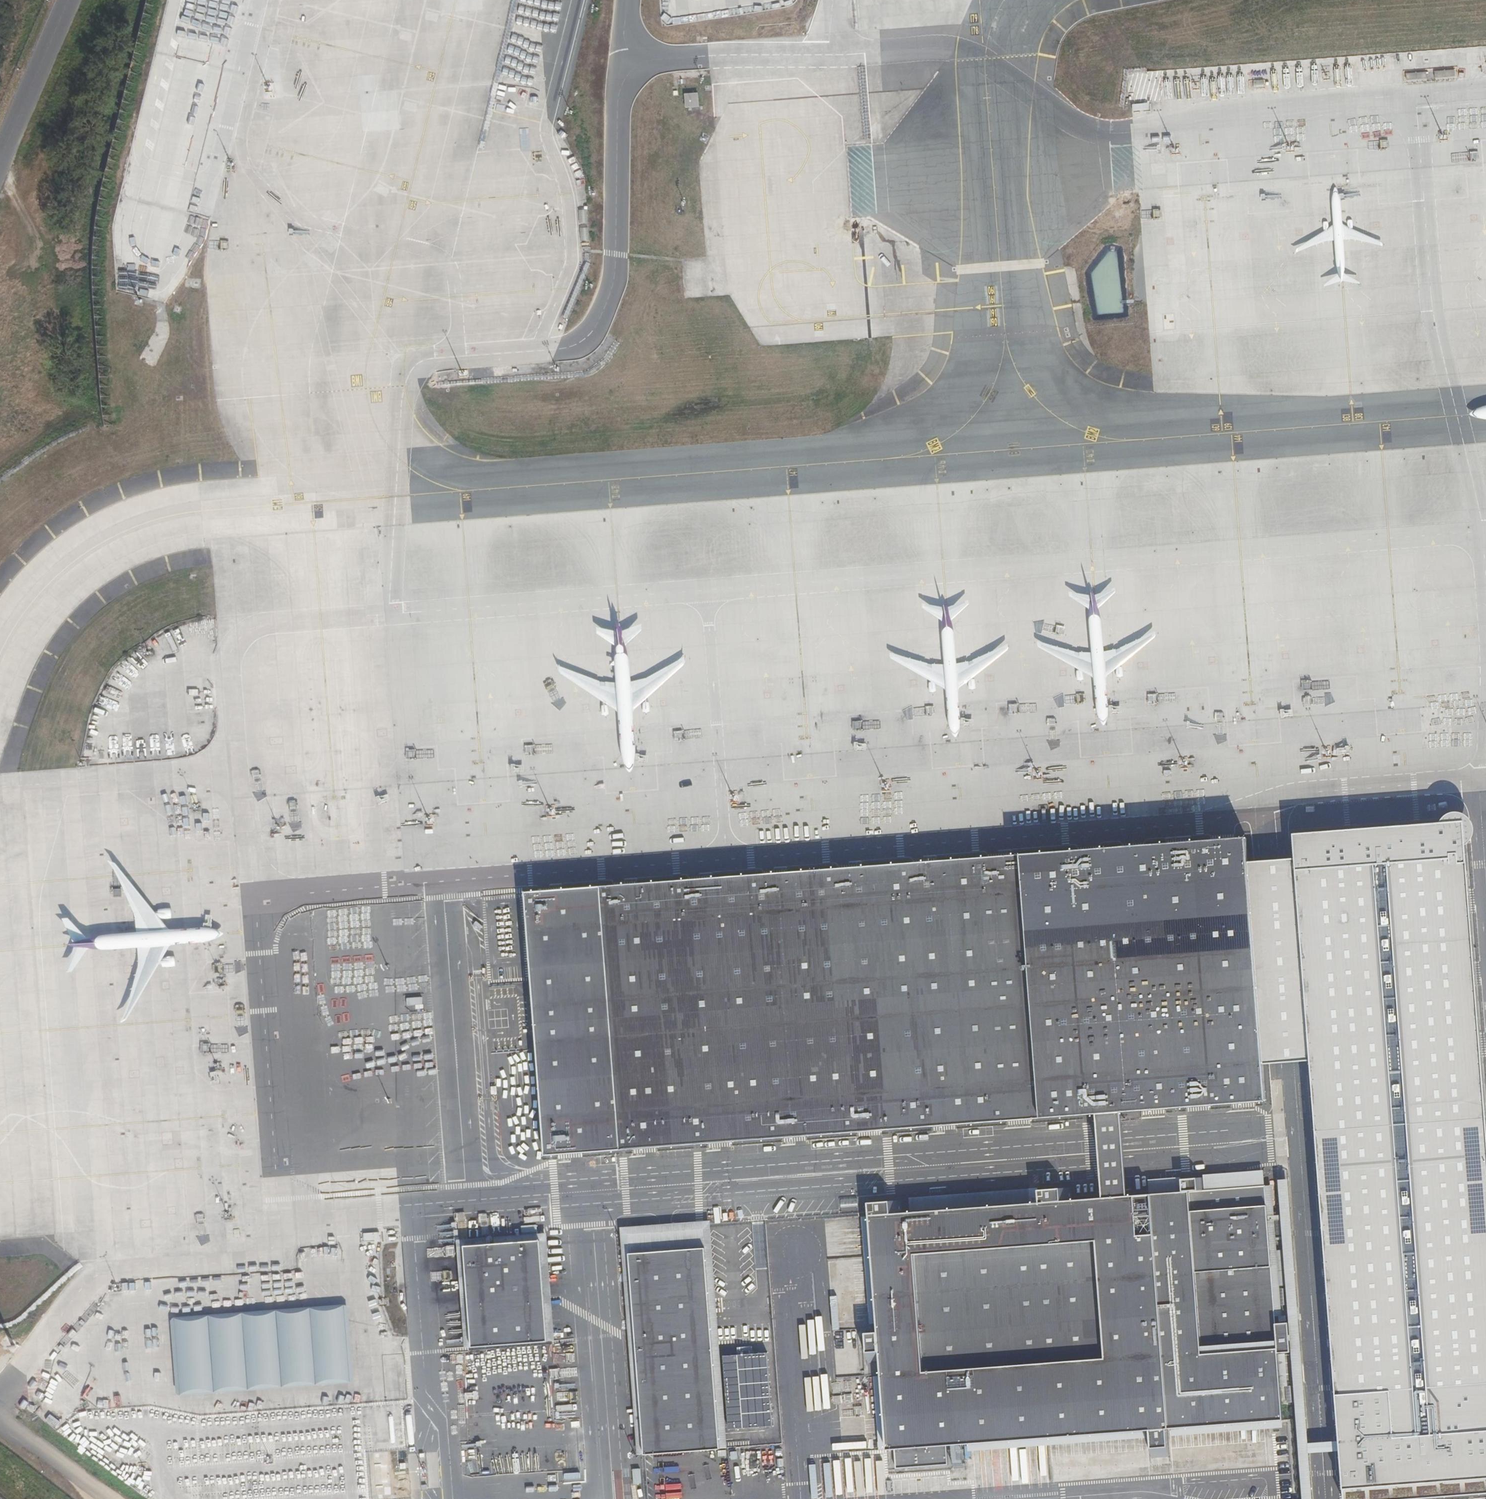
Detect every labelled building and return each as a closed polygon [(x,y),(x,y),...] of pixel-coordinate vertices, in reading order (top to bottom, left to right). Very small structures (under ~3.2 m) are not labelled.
[(694,97),(682,98),(683,111),(695,110),(694,97)] [(1251,842),(603,893),(623,1153),(1271,1101),(1251,842)] [(1185,1185),(1201,1349),(1284,1341),(1268,1177),(1185,1185)] [(624,1228),(644,1454),(732,1445),(712,1219),(624,1228)] [(555,1232),(462,1240),(468,1349),(561,1342),(555,1232)]
